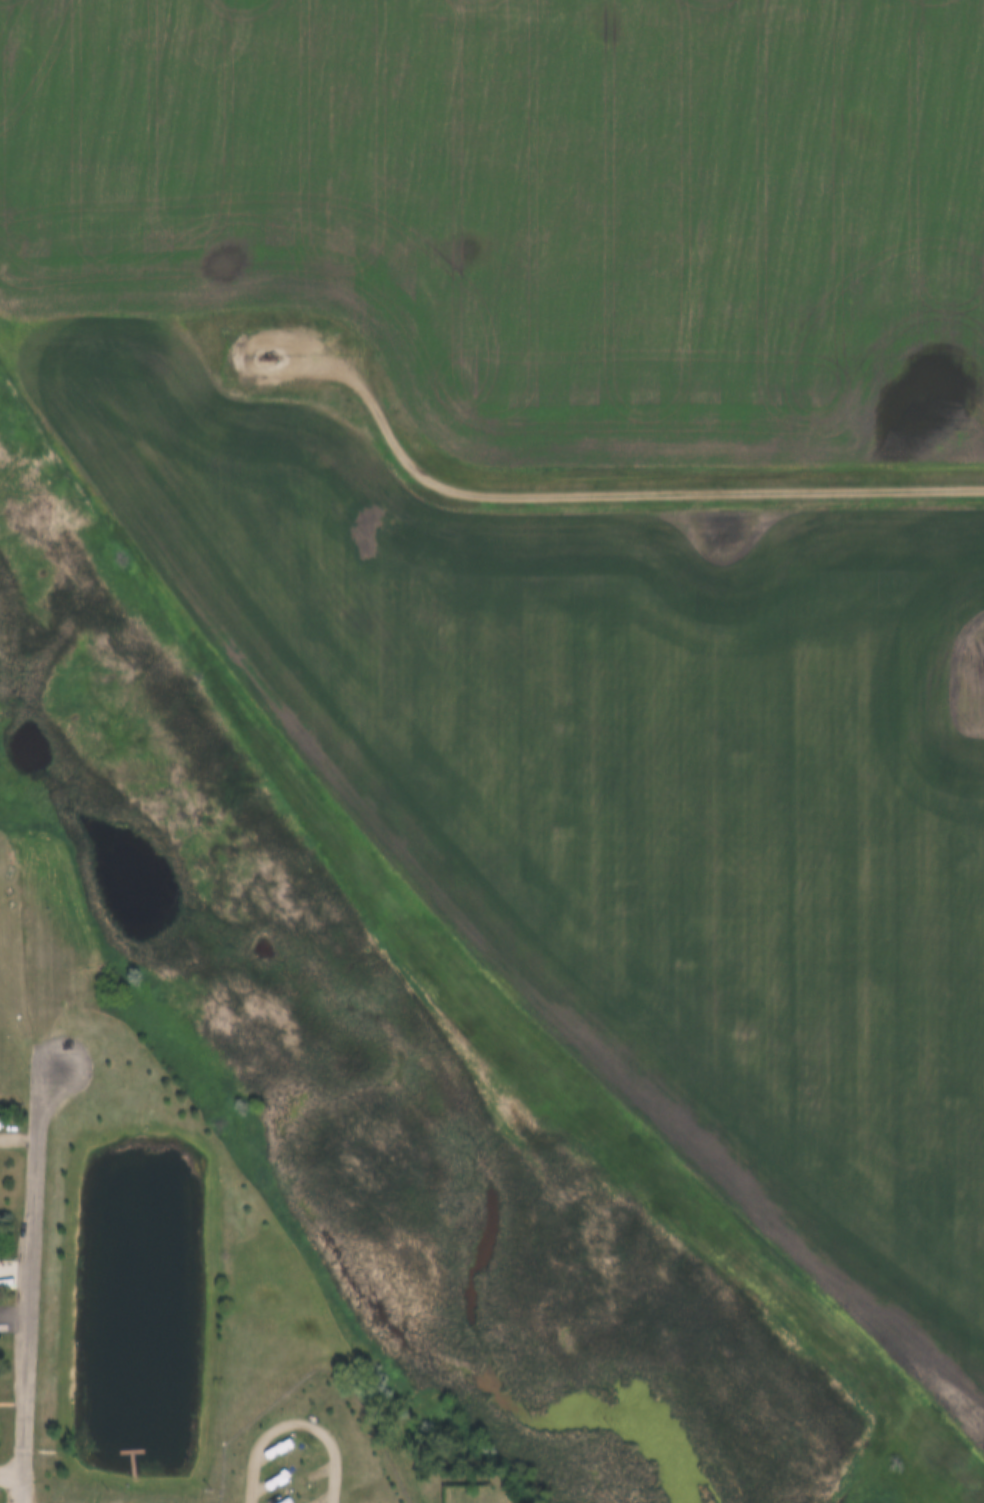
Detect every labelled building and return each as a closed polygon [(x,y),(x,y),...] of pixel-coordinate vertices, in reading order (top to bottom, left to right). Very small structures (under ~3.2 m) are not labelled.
[(292,1450),(287,1439),(257,1452),(261,1462),(292,1450)] [(286,1480),(281,1471),(259,1485),(264,1494),(286,1480)]
